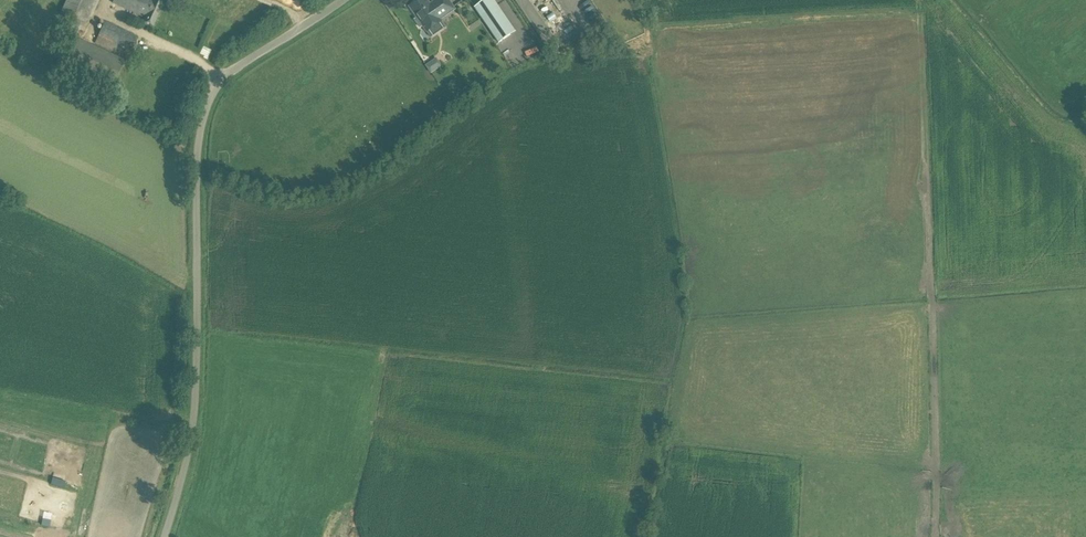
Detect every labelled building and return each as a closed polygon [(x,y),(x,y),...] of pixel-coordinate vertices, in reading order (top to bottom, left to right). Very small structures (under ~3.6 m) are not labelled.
[(61,13),(85,24),(96,0),(67,0),(61,13)] [(113,4),(145,18),(154,0),(153,0),(114,0),(113,4)] [(154,0),(145,18),(143,22),(153,27),(165,1),(164,0),(154,0)] [(410,6),(427,31),(441,21),(440,19),(455,9),(448,0),(437,0),(434,2),(434,3),(431,5),(427,0),(419,0),(410,6)] [(475,8),(499,43),(515,31),(494,0),(487,0),(475,8)] [(556,0),(529,0),(554,36),(572,24),(556,0)] [(79,30),(81,25),(73,21),(71,27),(79,30)] [(105,21),(95,43),(127,58),(137,37),(105,21)] [(109,96),(126,58),(80,38),(64,76),(109,96)] [(438,58),(426,66),(432,74),(443,66),(438,58)]
